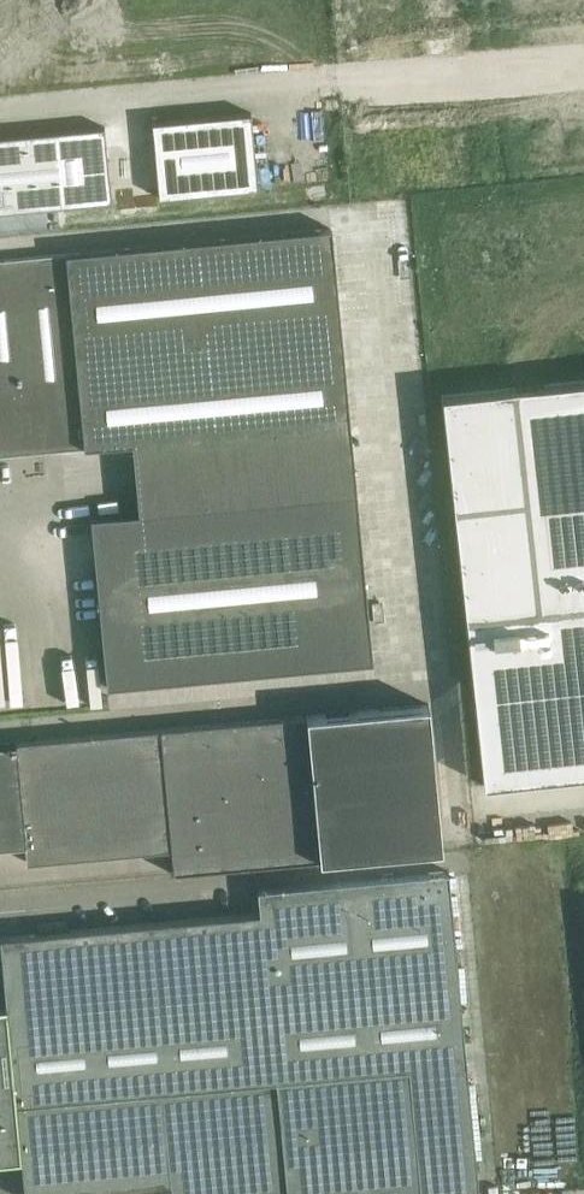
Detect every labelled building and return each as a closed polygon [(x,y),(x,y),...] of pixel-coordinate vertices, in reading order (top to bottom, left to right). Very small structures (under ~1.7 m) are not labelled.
[(251,112),(152,121),(159,197),(259,187),(251,112)] [(0,136),(0,211),(112,201),(105,126),(0,136)] [(132,683),(376,660),(332,226),(0,259),(0,454),(133,442),(139,512),(91,517),(108,686),(132,683)] [(442,395),(484,784),(583,773),(583,380),(442,395)] [(0,743),(0,844),(25,842),(27,861),(172,848),(174,872),(442,847),(429,703),(0,743)] [(21,1158),(25,1193),(87,1193),(171,1186),(171,1193),(479,1193),(449,870),(258,888),(260,911),(0,936),(0,938),(6,1005),(0,1006),(0,1160),(21,1158)]
